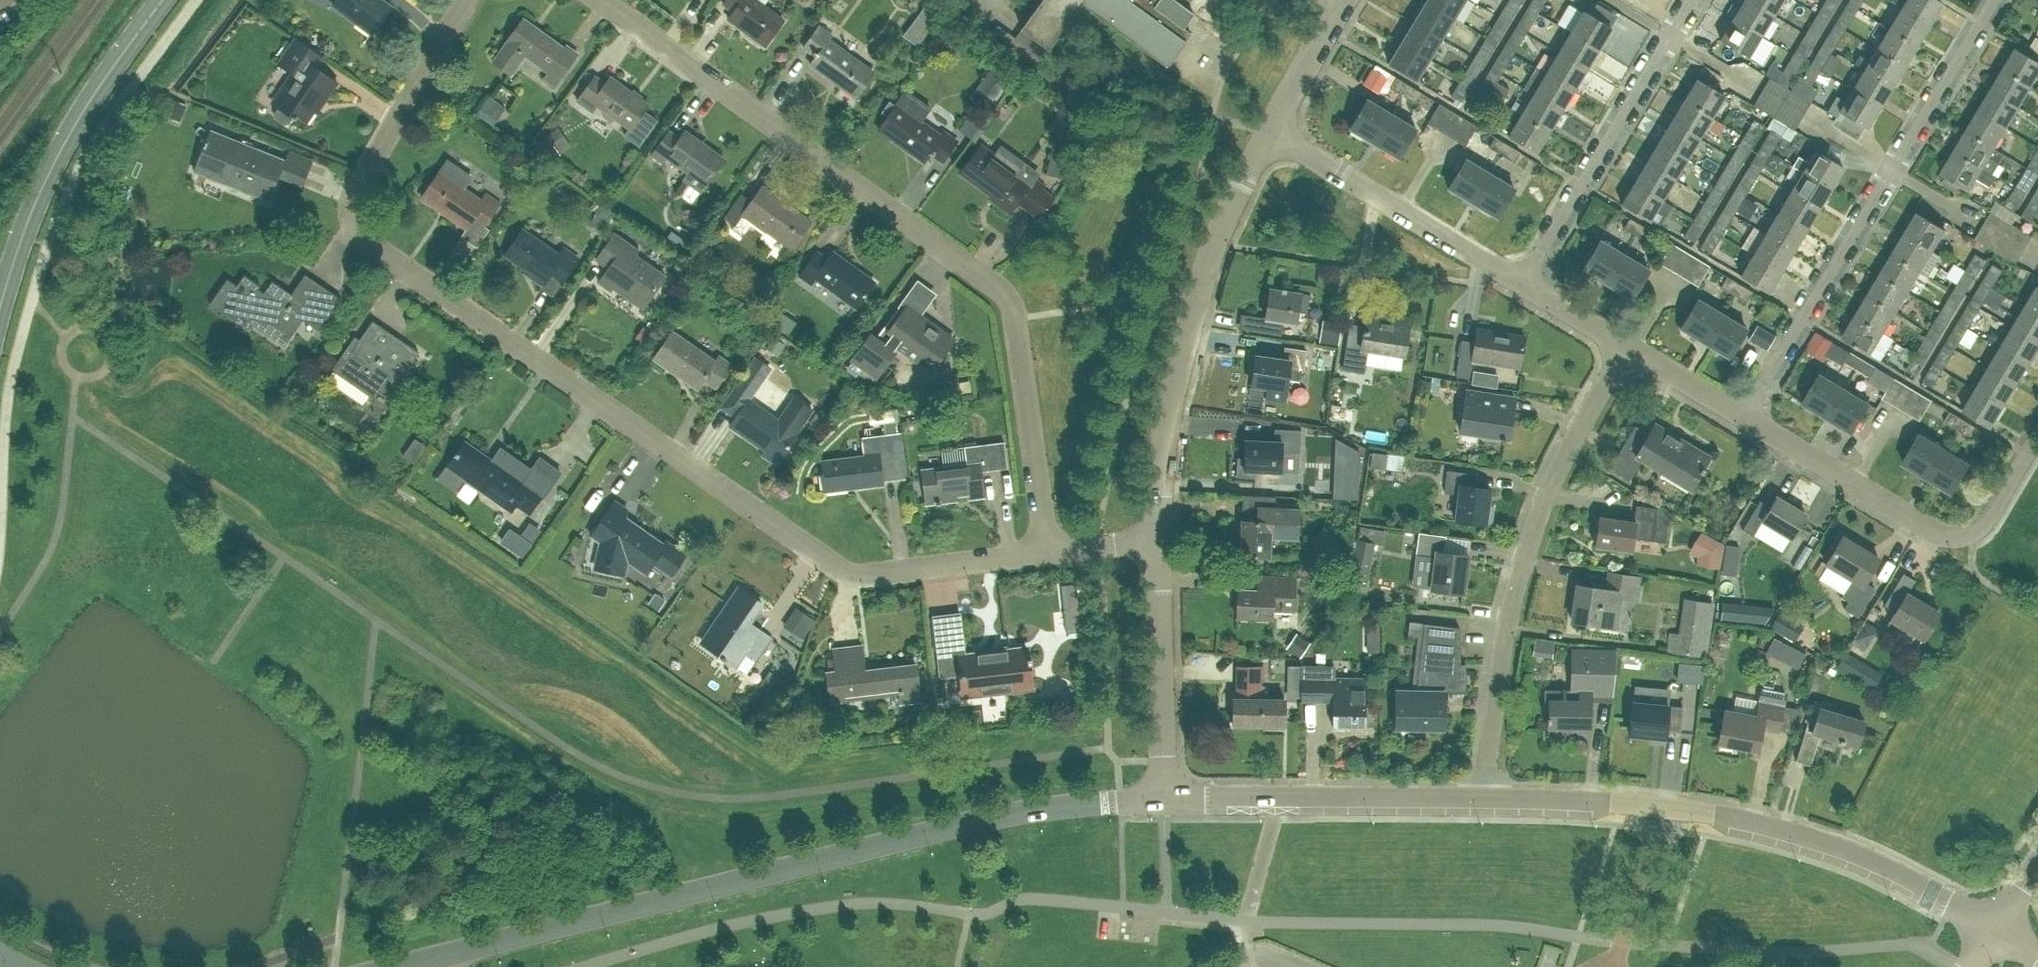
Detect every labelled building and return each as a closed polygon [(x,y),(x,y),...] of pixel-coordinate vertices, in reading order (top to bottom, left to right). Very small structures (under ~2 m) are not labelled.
[(332,6),(370,34),(389,8),(379,0),(336,0),(332,6)] [(722,4),(732,11),(726,19),(763,46),(782,20),(754,0),(725,0),(722,4)] [(1018,28),(1046,47),(1080,1),(1164,64),(1188,32),(1180,26),(1190,12),(1184,7),(1189,0),(1039,0),(1018,28)] [(1464,0),(1425,0),(1425,1),(1453,19),(1464,0)] [(1499,15),(1509,21),(1520,4),(1513,0),(1508,0),(1499,15)] [(1538,13),(1546,0),(1532,0),(1527,7),(1538,13)] [(1760,35),(1773,15),(1748,0),(1743,0),(1732,18),(1760,35)] [(1773,15),(1782,0),(1748,0),(1773,15)] [(1827,19),(1837,3),(1833,0),(1826,0),(1818,14),(1827,19)] [(1862,0),(1849,0),(1847,3),(1857,9),(1862,0)] [(1900,7),(1928,24),(1941,3),(1935,0),(1905,0),(1900,7)] [(1412,22),(1440,39),(1453,19),(1425,1),(1412,22)] [(1526,32),(1538,13),(1527,7),(1516,25),(1526,32)] [(1888,28),(1916,45),(1928,24),(1900,7),(1888,28)] [(1845,8),(1835,24),(1844,30),(1854,13),(1845,8)] [(1582,11),(1569,32),(1597,49),(1610,28),(1582,11)] [(1815,39),(1827,19),(1818,14),(1806,33),(1815,39)] [(1748,57),(1760,35),(1732,18),(1719,40),(1748,57)] [(563,50),(522,19),(505,42),(506,43),(492,62),(509,74),(523,55),(547,72),(542,79),(552,86),(576,54),(565,46),(563,50)] [(1485,39),(1495,45),(1506,27),(1496,21),(1485,39)] [(1399,43),(1428,60),(1440,39),(1412,22),(1399,43)] [(1832,49),(1844,30),(1835,24),(1823,43),(1832,49)] [(832,36),(818,26),(802,48),(814,57),(808,65),(854,98),(872,72),(829,41),(832,36)] [(1875,49),(1903,65),(1916,45),(1888,28),(1875,49)] [(1465,44),(1475,50),(1484,35),(1473,29),(1465,44)] [(1015,39),(1004,31),(999,38),(1033,64),(1044,49),(1021,31),(1015,39)] [(1514,32),(1503,49),(1513,54),(1523,37),(1514,32)] [(1597,49),(1569,32),(1557,53),(1585,70),(1597,49)] [(278,64),(299,78),(278,108),(274,114),(275,118),(284,124),(288,124),(292,118),(304,126),(314,110),(317,112),(336,84),(314,68),(322,57),(296,39),(278,64)] [(1485,39),(1475,57),(1484,62),(1495,45),(1485,39)] [(1793,55),(1802,60),(1812,44),(1802,39),(1793,55)] [(1415,81),(1428,60),(1399,43),(1387,64),(1415,81)] [(1820,48),(1810,65),(1820,71),(1830,54),(1820,48)] [(2003,69),(2031,86),(2037,75),(2037,61),(2016,48),(2003,69)] [(1502,73),(1513,54),(1503,49),(1492,67),(1502,73)] [(1863,69),(1891,86),(1903,65),(1875,49),(1868,61),(1859,55),(1854,63),(1863,68),(1863,69)] [(1585,70),(1557,53),(1545,74),(1573,90),(1585,70)] [(1802,60),(1793,55),(1783,71),(1792,77),(1802,60)] [(1461,79),(1471,85),(1481,68),(1471,62),(1461,79)] [(1810,88),(1820,71),(1810,65),(1800,82),(1810,88)] [(1387,78),(1372,68),(1363,83),(1378,93),(1387,78)] [(990,69),(970,98),(988,111),(1009,83),(990,69)] [(1851,90),(1879,107),(1891,86),(1863,69),(1851,90)] [(1990,89),(2019,107),(2031,86),(2003,69),(1990,89)] [(1780,72),(1775,81),(1788,89),(1793,80),(1780,72)] [(1478,90),(1488,96),(1498,80),(1488,73),(1478,90)] [(1560,111),(1573,90),(1545,74),(1532,94),(1560,111)] [(644,110),(647,105),(608,77),(603,84),(593,76),(576,100),(591,112),(596,105),(602,110),(602,117),(610,121),(616,119),(628,128),(623,135),(638,146),(657,120),(644,110)] [(1788,89),(1775,81),(1769,77),(1763,87),(1784,99),(1789,90),(1788,89)] [(1398,78),(1391,88),(1403,96),(1409,85),(1398,78)] [(1461,79),(1451,96),(1460,102),(1471,85),(1461,79)] [(1695,79),(1682,100),(1711,118),(1724,96),(1695,79)] [(1403,96),(1414,103),(1421,93),(1409,85),(1403,96)] [(1763,87),(1758,96),(1778,108),(1784,99),(1763,87)] [(2019,107),(1990,89),(1978,110),(2006,127),(2019,107)] [(906,90),(895,104),(877,129),(922,162),(928,154),(941,163),(956,142),(943,132),(939,136),(921,123),(931,109),(906,90)] [(1488,96),(1478,90),(1468,107),(1478,113),(1488,96)] [(1789,90),(1784,99),(1804,112),(1810,102),(1789,90)] [(1866,128),(1879,107),(1851,90),(1844,101),(1835,96),(1826,112),(1835,117),(1839,112),(1866,128)] [(1532,94),(1520,115),(1548,132),(1560,111),(1532,94)] [(1773,117),(1778,108),(1758,96),(1752,105),(1773,117)] [(504,108),(489,97),(476,115),(492,126),(504,108)] [(168,117),(186,124),(193,105),(175,98),(168,117)] [(1784,99),(1778,108),(1799,121),(1804,112),(1784,99)] [(1699,138),(1711,118),(1682,100),(1670,121),(1699,138)] [(1348,129),(1373,144),(1390,116),(1365,101),(1348,129)] [(1500,155),(1506,145),(1440,104),(1428,124),(1464,146),(1470,137),(1500,155)] [(1799,121),(1778,108),(1773,117),(1793,130),(1799,121)] [(1769,116),(1759,110),(1754,119),(1763,125),(1769,116)] [(1966,131),(1994,148),(2006,127),(1978,110),(1966,131)] [(1535,153),(1548,132),(1520,115),(1507,136),(1535,153)] [(1390,116),(1373,144),(1397,159),(1414,131),(1390,116)] [(1793,131),(1772,119),(1767,128),(1787,140),(1793,131)] [(1670,121),(1658,142),(1687,159),(1699,138),(1670,121)] [(1743,137),(1752,143),(1762,126),(1753,121),(1743,137)] [(678,139),(668,131),(651,155),(661,162),(665,157),(704,185),(722,160),(684,131),(678,139)] [(1770,131),(1760,147),(1770,153),(1780,137),(1770,131)] [(1953,151),(1992,175),(2004,154),(1994,148),(1966,131),(1953,151)] [(283,161),(209,132),(194,172),(267,202),(283,161)] [(1752,143),(1743,137),(1734,153),(1743,159),(1752,143)] [(1674,180),(1687,159),(1658,142),(1646,162),(1674,180)] [(1500,155),(1513,163),(1519,152),(1506,145),(1500,155)] [(994,156),(980,146),(960,173),(997,201),(995,204),(1008,213),(1017,202),(1027,210),(1043,187),(1033,180),(1028,186),(1014,176),(1024,163),(1001,146),(994,156)] [(1068,149),(1053,146),(1046,175),(1061,179),(1068,149)] [(1770,153),(1760,147),(1750,163),(1760,169),(1770,153)] [(1792,166),(1801,172),(1830,189),(1842,168),(1814,151),(1807,163),(1798,157),(1792,166)] [(1995,177),(1992,175),(1953,151),(1941,173),(1944,175),(1940,181),(1955,190),(1959,183),(1969,190),(1976,178),(1990,186),(1995,177)] [(2028,167),(2037,173),(2037,172),(2037,151),(2028,167)] [(1447,188),(1471,203),(1488,175),(1464,160),(1447,188)] [(1719,178),(1728,184),(1739,166),(1730,160),(1719,178)] [(1662,200),(1674,180),(1646,162),(1634,183),(1662,200)] [(1736,188),(1746,195),(1757,177),(1747,170),(1736,188)] [(480,201),(439,172),(420,198),(465,229),(472,219),(482,226),(498,203),(485,194),(480,201)] [(1817,209),(1830,189),(1801,172),(1789,192),(1817,209)] [(2015,189),(2025,195),(2034,179),(2025,173),(2015,189)] [(1488,175),(1471,203),(1495,217),(1512,189),(1488,175)] [(1718,200),(1728,184),(1719,178),(1708,194),(1718,200)] [(1650,221),(1662,200),(1634,183),(1621,204),(1650,221)] [(808,222),(760,187),(749,202),(739,195),(722,219),(733,226),(742,214),(765,231),(765,230),(790,248),(808,222)] [(1746,195),(1736,188),(1725,205),(1735,211),(1746,195)] [(2025,195),(2015,189),(2005,206),(2014,212),(2025,195)] [(1817,209),(1789,192),(1777,213),(1805,230),(1817,209)] [(1757,205),(1745,198),(1736,212),(1748,219),(1757,205)] [(2032,199),(2022,216),(2031,222),(2037,210),(2037,203),(2032,199)] [(1694,219),(1703,225),(1714,207),(1705,201),(1694,219)] [(1985,221),(2006,233),(2011,224),(1991,211),(1985,221)] [(1722,212),(1711,229),(1721,236),(1732,218),(1722,212)] [(1777,213),(1764,234),(1793,251),(1805,230),(1777,213)] [(1916,213),(1904,234),(1941,256),(1932,250),(1945,229),(1916,213)] [(1629,219),(1623,229),(1636,237),(1642,227),(1629,219)] [(1693,242),(1703,225),(1694,219),(1683,236),(1693,242)] [(2000,242),(2006,233),(1985,221),(1980,230),(2000,242)] [(2011,224),(2006,233),(2026,246),(2032,236),(2011,224)] [(1636,237),(1649,245),(1655,234),(1642,227),(1636,237)] [(1742,248),(1752,254),(1781,271),(1793,251),(1764,234),(1754,227),(1742,248)] [(503,256),(542,283),(539,288),(552,297),(562,283),(560,282),(577,257),(562,247),(557,254),(521,229),(503,256)] [(1710,252),(1721,236),(1711,229),(1700,246),(1710,252)] [(1995,251),(2000,242),(1980,230),(1974,239),(1995,251)] [(637,250),(613,233),(595,260),(607,268),(597,282),(609,290),(611,288),(641,309),(664,276),(634,255),(637,250)] [(2021,254),(2026,246),(2006,233),(2000,242),(2021,254)] [(1904,234),(1891,255),(1920,272),(1920,271),(1929,276),(1941,256),(1904,234)] [(1606,284),(1623,256),(1598,241),(1581,270),(1606,284)] [(2021,254),(2000,242),(1995,251),(2015,264),(2021,254)] [(1708,266),(1672,244),(1660,264),(1696,286),(1708,266)] [(873,283),(832,253),(825,261),(815,254),(798,276),(810,285),(814,278),(855,308),(873,283)] [(1781,271),(1752,254),(1739,275),(1768,292),(1781,271)] [(1965,271),(1976,277),(1986,261),(1975,254),(1965,271)] [(1891,255),(1879,275),(1907,292),(1920,272),(1891,255)] [(1647,271),(1623,256),(1606,284),(1630,299),(1647,271)] [(1993,265),(1983,282),(1993,288),(2003,271),(1993,265)] [(1976,277),(1965,271),(1953,292),(1963,298),(1976,277)] [(340,299),(304,274),(290,294),(271,281),(265,290),(243,275),(234,287),(225,280),(208,305),(234,323),(240,315),(284,345),(303,319),(319,330),(340,299)] [(1867,296),(1895,313),(1907,292),(1879,275),(1867,296)] [(1727,277),(1720,287),(1733,295),(1739,284),(1727,277)] [(1993,288),(1983,282),(1970,302),(1980,308),(1993,288)] [(1733,295),(1745,302),(1751,291),(1739,284),(1733,295)] [(2037,315),(2037,286),(2037,285),(2025,307),(2037,315)] [(1299,293),(1268,289),(1265,317),(1260,316),(1258,332),(1280,335),(1282,321),(1295,323),(1297,311),(1307,312),(1309,296),(1299,294),(1299,293)] [(1953,292),(1940,312),(1951,318),(1963,298),(1953,292)] [(1855,317),(1883,334),(1895,313),(1867,296),(1855,317)] [(1703,343),(1720,314),(1696,300),(1679,328),(1703,343)] [(1970,302),(1958,323),(1968,329),(1980,308),(1970,302)] [(952,340),(906,306),(894,321),(890,318),(874,339),(869,336),(851,360),(875,378),(894,353),(892,351),(896,345),(924,366),(927,362),(930,363),(931,362),(938,368),(946,356),(943,354),(952,340)] [(2037,342),(2037,315),(2025,307),(2012,327),(2037,342)] [(795,322),(778,310),(770,323),(787,335),(795,322)] [(1409,318),(1366,312),(1363,335),(1348,333),(1343,369),(1364,373),(1367,350),(1404,355),(1409,318)] [(1951,318),(1940,312),(1928,333),(1938,339),(1951,318)] [(1745,329),(1720,314),(1703,343),(1728,358),(1745,329)] [(1870,355),(1883,334),(1855,317),(1842,338),(1870,355)] [(418,353),(371,320),(349,351),(345,348),(330,370),(367,396),(376,385),(389,394),(418,353)] [(1342,325),(1323,321),(1319,344),(1338,347),(1342,325)] [(1968,329),(1958,323),(1946,343),(1956,349),(1968,329)] [(2012,327),(2000,348),(2029,365),(2037,349),(2037,342),(2012,327)] [(1523,336),(1476,328),(1474,342),(1461,340),(1455,376),(1469,378),(1471,361),(1518,368),(1523,336)] [(1759,330),(1755,343),(1773,348),(1777,336),(1759,330)] [(713,361),(670,332),(652,359),(696,389),(703,379),(715,387),(730,364),(717,356),(713,361)] [(1938,339),(1928,333),(1915,353),(1926,359),(1938,339)] [(1956,349),(1946,343),(1933,364),(1943,370),(1956,349)] [(1306,351),(1284,348),(1282,361),(1255,357),(1251,385),(1267,388),(1266,400),(1283,402),(1288,369),(1303,371),(1306,351)] [(2000,348),(1988,369),(2016,386),(2029,365),(2000,348)] [(1876,366),(1852,352),(1845,363),(1870,377),(1876,366)] [(1915,376),(1926,359),(1915,353),(1905,370),(1915,376)] [(726,398),(741,408),(729,425),(765,450),(761,456),(775,466),(797,434),(795,432),(810,411),(792,399),(777,420),(748,400),(771,368),(755,357),(726,398)] [(1933,387),(1943,370),(1933,364),(1923,381),(1933,387)] [(2016,386),(1988,369),(1976,389),(2004,406),(2016,386)] [(1828,418),(1845,390),(1821,375),(1803,403),(1828,418)] [(1932,401),(1895,379),(1883,399),(1920,421),(1932,401)] [(2004,406),(1976,389),(1963,411),(1991,427),(2004,406)] [(1515,397),(1466,390),(1460,430),(1485,434),(1484,438),(1504,441),(1505,437),(1509,438),(1515,397)] [(1870,405),(1845,390),(1828,418),(1852,433),(1870,405)] [(1329,404),(1314,402),(1312,411),(1327,413),(1329,404)] [(1975,426),(1950,412),(1944,422),(1969,436),(1975,426)] [(1709,457),(1655,425),(1649,435),(1634,426),(1613,462),(1631,472),(1639,459),(1690,490),(1709,457)] [(1278,442),(1245,441),(1244,458),(1239,458),(1238,477),(1258,477),(1258,471),(1280,472),(1281,452),(1299,453),(1300,431),(1279,430),(1278,442)] [(902,433),(887,435),(861,438),(864,456),(820,462),(824,492),(883,484),(881,463),(905,460),(902,433)] [(1904,464),(1928,478),(1945,450),(1921,435),(1904,464)] [(428,448),(415,438),(402,456),(415,465),(428,448)] [(491,461),(463,442),(445,467),(509,512),(515,504),(527,512),(557,470),(539,457),(531,469),(500,448),(491,461)] [(1006,469),(1002,443),(962,448),(964,464),(921,470),(925,505),(950,502),(949,496),(968,494),(969,499),(982,498),(979,472),(1006,469)] [(1945,450),(1928,478),(1951,493),(1969,464),(1945,450)] [(1359,458),(1335,457),(1333,498),(1357,499),(1359,458)] [(1474,475),(1447,471),(1444,492),(1458,494),(1455,520),(1485,524),(1485,522),(1491,522),(1493,506),(1488,505),(1490,489),(1473,487),(1474,475)] [(1805,515),(1775,497),(1769,508),(1759,502),(1742,531),(1753,537),(1762,522),(1791,539),(1805,515)] [(652,564),(671,577),(686,556),(667,543),(664,546),(624,518),(627,510),(613,501),(589,535),(608,548),(602,571),(623,576),(627,562),(645,574),(652,564)] [(1255,522),(1240,521),(1238,555),(1269,556),(1270,537),(1296,539),(1298,507),(1256,505),(1255,522)] [(1656,509),(1635,506),(1633,522),(1599,517),(1595,547),(1630,551),(1632,538),(1665,542),(1668,521),(1656,514),(1656,509)] [(1702,531),(1694,545),(1707,552),(1705,565),(1721,568),(1725,543),(1702,531)] [(1443,538),(1417,534),(1414,556),(1435,559),(1432,575),(1425,574),(1423,587),(1431,588),(1430,590),(1462,594),(1467,556),(1441,553),(1443,538)] [(1878,559),(1841,537),(1825,564),(1851,580),(1841,597),(1849,602),(1844,609),(1857,617),(1874,590),(1864,584),(1878,559)] [(1570,621),(1615,627),(1619,597),(1635,599),(1639,577),(1608,572),(1605,589),(1576,584),(1570,621)] [(1914,580),(1902,574),(1883,606),(1894,612),(1888,621),(1921,641),(1937,613),(1906,594),(1914,580)] [(1293,577),(1256,575),(1255,591),(1236,591),(1235,617),(1270,619),(1271,610),(1291,611),(1293,577)] [(761,605),(737,588),(699,643),(734,667),(743,653),(755,661),(770,640),(748,624),(761,605)] [(1679,632),(1668,630),(1665,651),(1706,656),(1713,603),(1683,599),(1679,632)] [(1724,602),(1722,619),(1766,624),(1776,607),(1724,602)] [(804,646),(821,622),(800,608),(789,624),(792,626),(786,634),(804,646)] [(1779,611),(1770,628),(1793,641),(1803,624),(1779,611)] [(963,655),(958,614),(931,617),(938,676),(959,674),(961,690),(1008,685),(1008,692),(1030,689),(1025,648),(963,655)] [(1087,620),(1071,622),(1072,630),(1088,629),(1087,620)] [(1447,627),(1421,624),(1414,690),(1395,690),(1394,728),(1443,729),(1444,692),(1465,695),(1469,674),(1465,670),(1457,629),(1456,628),(1447,627)] [(1800,653),(1773,639),(1765,653),(1792,667),(1800,653)] [(860,646),(844,648),(832,649),(834,672),(825,673),(828,702),(897,694),(899,705),(918,702),(914,665),(862,671),(860,646)] [(1610,696),(1614,669),(1617,650),(1570,649),(1570,691),(1562,691),(1544,690),(1543,714),(1547,714),(1547,728),(1576,728),(1576,732),(1589,732),(1590,692),(1599,692),(1599,696),(1610,696)] [(1846,651),(1836,668),(1872,689),(1882,673),(1846,651)] [(1680,662),(1679,681),(1704,683),(1705,665),(1680,662)] [(1263,668),(1236,667),(1236,699),(1232,699),(1231,726),(1283,727),(1284,700),(1263,699),(1263,686),(1259,686),(1259,680),(1262,680),(1263,668)] [(1333,668),(1301,667),(1300,696),(1312,697),(1312,682),(1332,683),(1331,727),(1363,728),(1364,679),(1333,678),(1333,668)] [(1299,684),(1288,683),(1288,696),(1299,696),(1299,684)] [(1759,701),(1756,717),(1724,711),(1718,743),(1755,751),(1760,727),(1777,731),(1782,705),(1784,706),(1787,694),(1761,689),(1759,701)] [(1904,709),(1912,700),(1902,691),(1893,700),(1904,709)] [(1828,704),(1814,700),(1795,761),(1809,766),(1819,735),(1856,746),(1863,722),(1826,711),(1828,704)] [(1682,707),(1632,703),(1629,735),(1664,739),(1665,731),(1679,733),(1682,707)]
